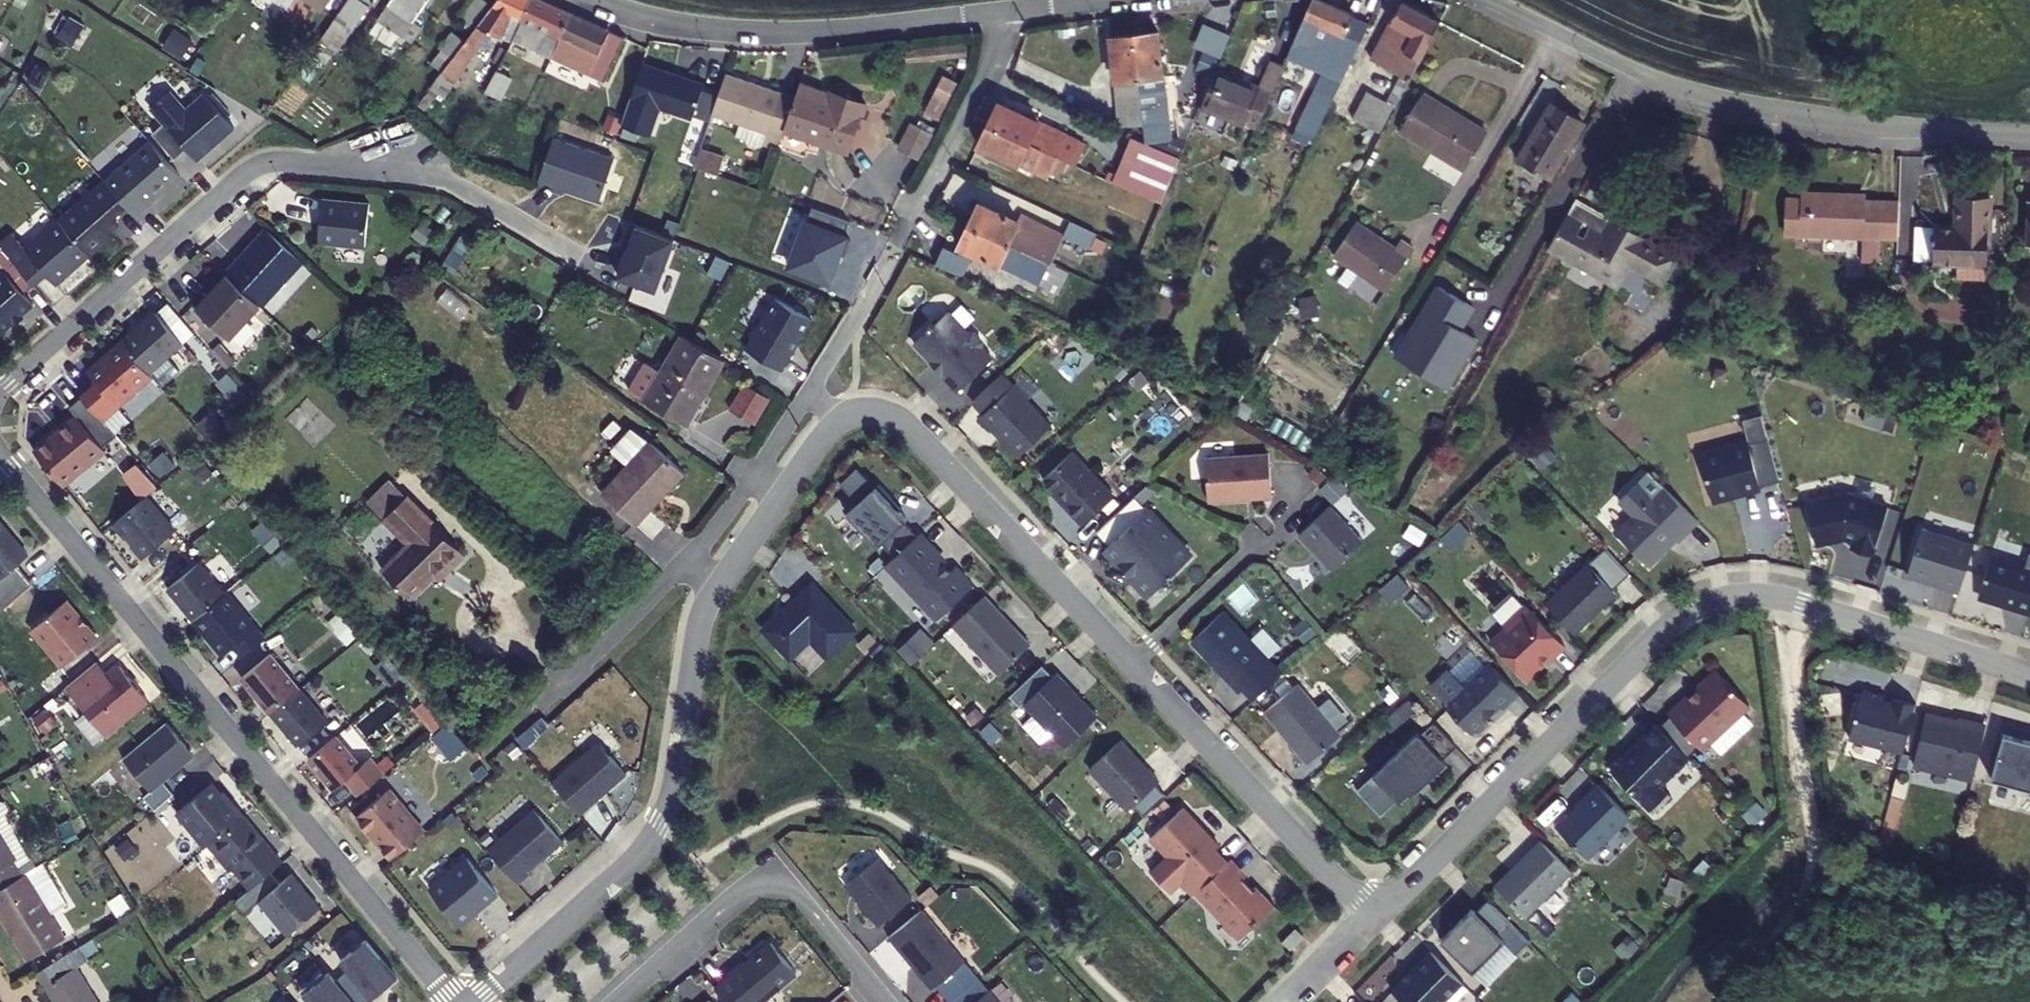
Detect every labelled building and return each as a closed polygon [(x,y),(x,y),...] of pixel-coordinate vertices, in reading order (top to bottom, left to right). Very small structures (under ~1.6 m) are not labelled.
[(279,0),(255,0),(273,12),(281,2),(279,0)] [(325,11),(332,0),(309,0),(325,11)] [(357,0),(347,0),(319,41),(337,52),(368,8),(357,0)] [(379,18),(404,36),(430,0),(392,0),(379,18)] [(438,78),(453,83),(486,34),(509,43),(528,0),(498,0),(438,78)] [(489,4),(483,0),(475,0),(461,18),(472,27),(489,4)] [(497,99),(523,49),(526,50),(534,35),(558,45),(572,14),(542,0),(528,0),(509,43),(485,95),(497,99)] [(1288,55),(1304,64),(1325,27),(1343,36),(1355,16),(1327,0),(1312,0),(1288,55)] [(1410,82),(1441,25),(1401,4),(1371,61),(1410,82)] [(621,37),(572,14),(558,45),(552,58),(605,82),(625,39),(621,37)] [(65,15),(55,37),(75,46),(85,24),(65,15)] [(1222,60),(1233,34),(1219,28),(1207,54),(1222,60)] [(1161,32),(1137,35),(1145,123),(1146,134),(1169,133),(1161,32)] [(450,57),(462,42),(450,34),(439,49),(450,57)] [(1145,123),(1137,35),(1113,38),(1117,80),(1124,80),(1125,95),(1118,96),(1119,111),(1125,111),(1126,118),(1131,118),(1131,124),(1145,123)] [(1306,100),(1327,112),(1329,108),(1353,58),(1341,52),(1333,67),(1321,62),(1317,70),(1320,71),(1306,100)] [(627,120),(626,123),(654,133),(664,105),(697,116),(708,82),(647,62),(627,120)] [(936,117),(955,78),(941,72),(922,110),(936,117)] [(1217,72),(1200,111),(1240,128),(1243,122),(1256,127),(1270,95),(1217,72)] [(729,74),(716,114),(785,139),(787,132),(799,99),(729,74)] [(156,131),(179,158),(190,148),(200,159),(238,126),(208,92),(190,109),(173,90),(154,106),(168,121),(156,131)] [(799,99),(787,132),(853,154),(870,106),(834,94),(831,101),(802,91),(799,99)] [(1355,122),(1379,135),(1393,108),(1369,95),(1355,122)] [(1483,132),(1423,97),(1402,133),(1462,168),(1483,132)] [(1548,179),(1581,121),(1550,103),(1516,160),(1548,179)] [(1000,105),(989,127),(1070,163),(1079,142),(1038,123),(1000,105)] [(626,123),(627,120),(613,115),(608,128),(623,133),(626,123)] [(909,119),(895,147),(918,157),(932,129),(909,119)] [(1065,174),(1070,163),(989,127),(978,148),(1017,167),(1021,160),(1033,166),(1031,173),(1046,181),(1049,175),(1056,179),(1059,172),(1065,174)] [(1180,157),(1147,141),(1135,136),(1113,184),(1159,205),(1180,157)] [(170,185),(184,173),(155,139),(121,168),(150,202),(164,190),(163,189),(169,184),(170,185)] [(728,156),(704,148),(697,167),(721,175),(728,156)] [(1613,249),(1630,257),(1642,237),(1674,255),(1690,228),(1590,173),(1563,221),(1586,234),(1579,247),(1606,262),(1613,249)] [(110,178),(65,217),(94,251),(118,231),(112,225),(122,217),(117,211),(129,200),(110,178)] [(1905,227),(1908,192),(1874,189),(1874,183),(1812,178),(1812,184),(1798,183),(1793,227),(1810,228),(1810,223),(1869,229),(1868,250),(1883,251),(1885,226),(1905,227)] [(1944,218),(1941,254),(1963,256),(1962,276),(1994,279),(2001,193),(1966,191),(1963,219),(1944,218)] [(373,203),(326,198),(321,241),(368,246),(373,203)] [(972,229),(1012,246),(1056,266),(1061,257),(1055,254),(1057,248),(1049,244),(1051,239),(1035,231),(1033,236),(1020,230),(1022,225),(982,207),(972,229)] [(94,251),(65,217),(63,215),(30,244),(17,229),(5,239),(39,278),(51,269),(60,280),(71,271),(72,265),(78,260),(83,260),(94,251)] [(1383,290),(1408,254),(1394,244),(1392,247),(1355,221),(1332,254),(1383,290)] [(618,275),(655,289),(675,238),(632,222),(623,247),(628,249),(618,275)] [(1012,246),(972,229),(962,250),(1002,268),(1012,246)] [(961,271),(968,254),(942,242),(934,260),(961,271)] [(1056,266),(1012,246),(1002,268),(1062,294),(1074,274),(1056,266)] [(4,329),(38,300),(9,266),(0,273),(0,324),(4,329)] [(234,337),(265,304),(232,273),(213,294),(209,291),(197,302),(234,337)] [(1473,310),(1437,289),(1395,360),(1446,391),(1476,342),(1460,332),(1473,310)] [(747,355),(784,375),(813,323),(775,303),(747,355)] [(159,308),(125,338),(153,369),(187,340),(159,308)] [(943,378),(957,392),(992,359),(982,347),(982,341),(973,332),(967,332),(948,312),(933,326),(932,324),(927,328),(929,330),(914,343),(945,376),(943,378)] [(153,369),(125,338),(91,366),(101,378),(86,391),(107,416),(156,373),(153,369)] [(724,363),(683,339),(647,402),(687,426),(724,363)] [(1002,374),(973,402),(984,414),(980,417),(993,431),(995,429),(1001,436),(999,438),(1018,458),(1051,426),(1002,374)] [(727,406),(755,422),(771,394),(743,379),(727,406)] [(318,443),(340,422),(312,395),(290,417),(318,443)] [(200,420),(212,434),(228,420),(216,406),(200,420)] [(56,431),(38,446),(67,481),(110,446),(81,411),(64,424),(66,428),(59,434),(56,431)] [(603,493),(634,523),(683,471),(651,442),(632,427),(612,449),(629,465),(603,493)] [(1769,438),(1702,456),(1714,500),(1736,494),(1735,490),(1745,487),(1746,490),(1781,481),(1769,438)] [(154,458),(163,471),(178,459),(168,447),(154,458)] [(1072,453),(1043,480),(1055,492),(1063,501),(1061,503),(1082,526),(1114,496),(1072,453)] [(1203,453),(1191,455),(1193,478),(1205,476),(1203,453)] [(1205,459),(1208,502),(1272,497),(1269,455),(1205,459)] [(1679,541),(1700,520),(1687,508),(1664,485),(1653,495),(1639,481),(1620,500),(1634,514),(1617,532),(1650,565),(1670,546),(1670,541),(1675,537),(1679,541)] [(894,558),(917,536),(904,523),(907,520),(890,502),(893,499),(879,484),(847,515),(878,548),(882,544),(894,558)] [(177,526),(148,492),(140,498),(116,519),(128,532),(130,531),(136,539),(135,540),(146,553),(177,526)] [(1063,501),(1055,492),(1053,494),(1061,503),(1063,501)] [(1849,492),(1808,500),(1817,543),(1841,538),(1841,537),(1843,536),(1855,540),(1852,547),(1873,554),(1889,505),(1849,492)] [(446,570),(451,575),(468,559),(412,497),(387,520),(412,547),(386,571),(413,600),(435,580),(446,570)] [(1135,497),(1096,533),(1108,546),(1105,549),(1149,596),(1191,556),(1135,497)] [(1330,506),(1299,535),(1332,571),(1364,542),(1330,506)] [(35,578),(19,558),(31,549),(0,510),(0,598),(4,603),(35,578)] [(1940,584),(1960,591),(1975,544),(1924,528),(1910,571),(1941,581),(1940,584)] [(945,562),(919,534),(917,536),(894,558),(887,565),(938,619),(974,586),(956,566),(950,571),(944,564),(945,562)] [(2029,614),(2029,555),(2026,567),(1992,556),(1980,595),(2013,605),(2012,608),(2029,614)] [(170,582),(196,614),(227,588),(201,556),(170,582)] [(1589,564),(1548,602),(1549,603),(1550,608),(1574,633),(1617,594),(1589,564)] [(440,585),(451,575),(446,570),(435,580),(440,585)] [(1946,612),(1954,589),(1932,582),(1924,604),(1946,612)] [(780,620),(774,619),(763,630),(790,659),(810,641),(827,659),(857,631),(812,584),(782,612),(785,615),(780,620)] [(227,588),(196,614),(224,648),(236,639),(245,651),(266,633),(229,587),(227,588)] [(64,659),(88,641),(99,632),(69,594),(34,622),(64,659)] [(1007,621),(984,596),(953,626),(999,675),(1030,645),(1015,629),(1013,631),(1005,623),(1007,621)] [(1505,629),(1491,643),(1526,679),(1542,664),(1540,662),(1546,656),(1549,659),(1564,645),(1527,606),(1504,627),(1505,629)] [(1244,689),(1254,699),(1282,673),(1223,612),(1192,641),(1240,692),(1244,689)] [(916,661),(926,651),(914,638),(903,648),(915,662),(916,661)] [(242,671),(271,706),(300,683),(271,648),(242,671)] [(105,726),(107,729),(149,694),(121,659),(109,668),(99,655),(67,680),(89,706),(77,716),(93,736),(105,726)] [(1465,682),(1443,703),(1471,732),(1472,731),(1474,734),(1477,732),(1484,724),(1487,721),(1484,719),(1496,708),(1500,699),(1503,694),(1509,684),(1499,674),(1489,663),(1467,685),(1465,682)] [(1042,666),(1009,697),(1026,715),(1030,712),(1065,748),(1097,717),(1077,695),(1073,699),(1065,690),(1069,687),(1056,674),(1052,677),(1042,666)] [(1669,713),(1702,749),(1750,705),(1718,671),(1688,699),(1686,697),(1669,713)] [(301,682),(300,683),(271,706),(298,740),(328,716),(301,682)] [(1298,684),(1266,712),(1309,762),(1341,734),(1298,684)] [(1500,699),(1496,708),(1500,705),(1502,707),(1518,693),(1509,684),(1503,694),(1500,699)] [(1904,753),(1917,705),(1894,698),(1892,702),(1885,701),(1886,696),(1863,690),(1850,738),(1904,753)] [(1916,764),(1976,780),(1991,727),(1963,719),(1962,723),(1955,721),(1954,719),(1954,718),(1930,712),(1916,764)] [(124,751),(151,784),(163,774),(195,748),(167,715),(124,751)] [(467,742),(446,719),(431,733),(451,756),(467,742)] [(1443,759),(1457,747),(1455,744),(1434,723),(1420,736),(1417,733),(1374,774),(1401,804),(1416,789),(1417,791),(1446,763),(1443,759)] [(1660,783),(1689,757),(1658,723),(1623,754),(1621,751),(1611,760),(1614,763),(1611,767),(1652,811),(1671,794),(1660,783)] [(359,762),(334,732),(307,754),(332,785),(343,775),(356,791),(382,770),(369,754),(359,762)] [(2004,735),(1992,780),(2029,790),(2029,742),(2004,735)] [(1144,817),(1166,796),(1156,785),(1159,782),(1121,741),(1090,770),(1128,811),(1134,806),(1144,817)] [(552,783),(580,815),(626,775),(598,743),(552,783)] [(209,837),(244,809),(232,794),(229,796),(212,776),(177,805),(205,840),(209,837)] [(392,831),(402,843),(424,825),(389,783),(356,810),(381,840),(392,831)] [(1598,783),(1580,801),(1620,825),(1630,816),(1598,783)] [(484,846),(515,881),(534,863),(532,861),(566,831),(538,799),(484,846)] [(0,803),(0,830),(17,858),(26,873),(30,871),(37,867),(15,831),(16,827),(7,813),(9,811),(10,808),(6,802),(3,801),(0,803)] [(1567,814),(1557,824),(1589,856),(1620,825),(1580,801),(1577,804),(1581,809),(1575,814),(1567,814)] [(1193,895),(1199,890),(1228,862),(1216,850),(1220,846),(1209,835),(1207,837),(1203,833),(1203,828),(1183,807),(1151,839),(1168,856),(1152,872),(1170,893),(1181,882),(1193,895)] [(244,809),(209,837),(231,864),(234,862),(252,884),(272,866),(262,854),(274,845),(244,809)] [(17,858),(0,830),(0,868),(17,858)] [(392,831),(381,840),(391,852),(402,843),(392,831)] [(1525,916),(1571,871),(1553,853),(1541,840),(1495,886),(1525,916)] [(283,857),(274,845),(262,854),(272,866),(283,857)] [(494,890),(464,855),(426,886),(456,922),(472,909),(470,907),(479,900),(480,901),(494,890)] [(26,873),(17,858),(0,868),(0,889),(26,873)] [(846,886),(879,926),(912,899),(879,858),(846,886)] [(1253,889),(1228,862),(1199,890),(1211,903),(1208,906),(1219,917),(1222,914),(1243,936),(1276,905),(1257,885),(1253,889)] [(282,877),(272,866),(252,884),(291,928),(322,901),(294,867),(282,877)] [(0,889),(0,907),(29,956),(67,936),(30,871),(26,873),(0,889)] [(1472,972),(1504,940),(1472,909),(1441,940),(1472,972)] [(922,910),(889,937),(932,989),(965,962),(922,910)] [(1304,935),(1296,928),(1283,942),(1290,949),(1304,935)] [(337,982),(355,1001),(366,1001),(381,989),(383,991),(398,979),(366,941),(341,961),(349,971),(337,982)] [(716,989),(727,1001),(763,1001),(797,974),(771,943),(716,989)] [(39,971),(58,1001),(99,1001),(78,966),(90,959),(83,945),(39,971)] [(1467,988),(1456,977),(1430,950),(1391,989),(1404,1001),(1452,1001),(1467,988)] [(329,973),(305,994),(312,1001),(355,1001),(337,982),(329,973)] [(1001,981),(975,1001),(1018,1001),(1001,981)]
